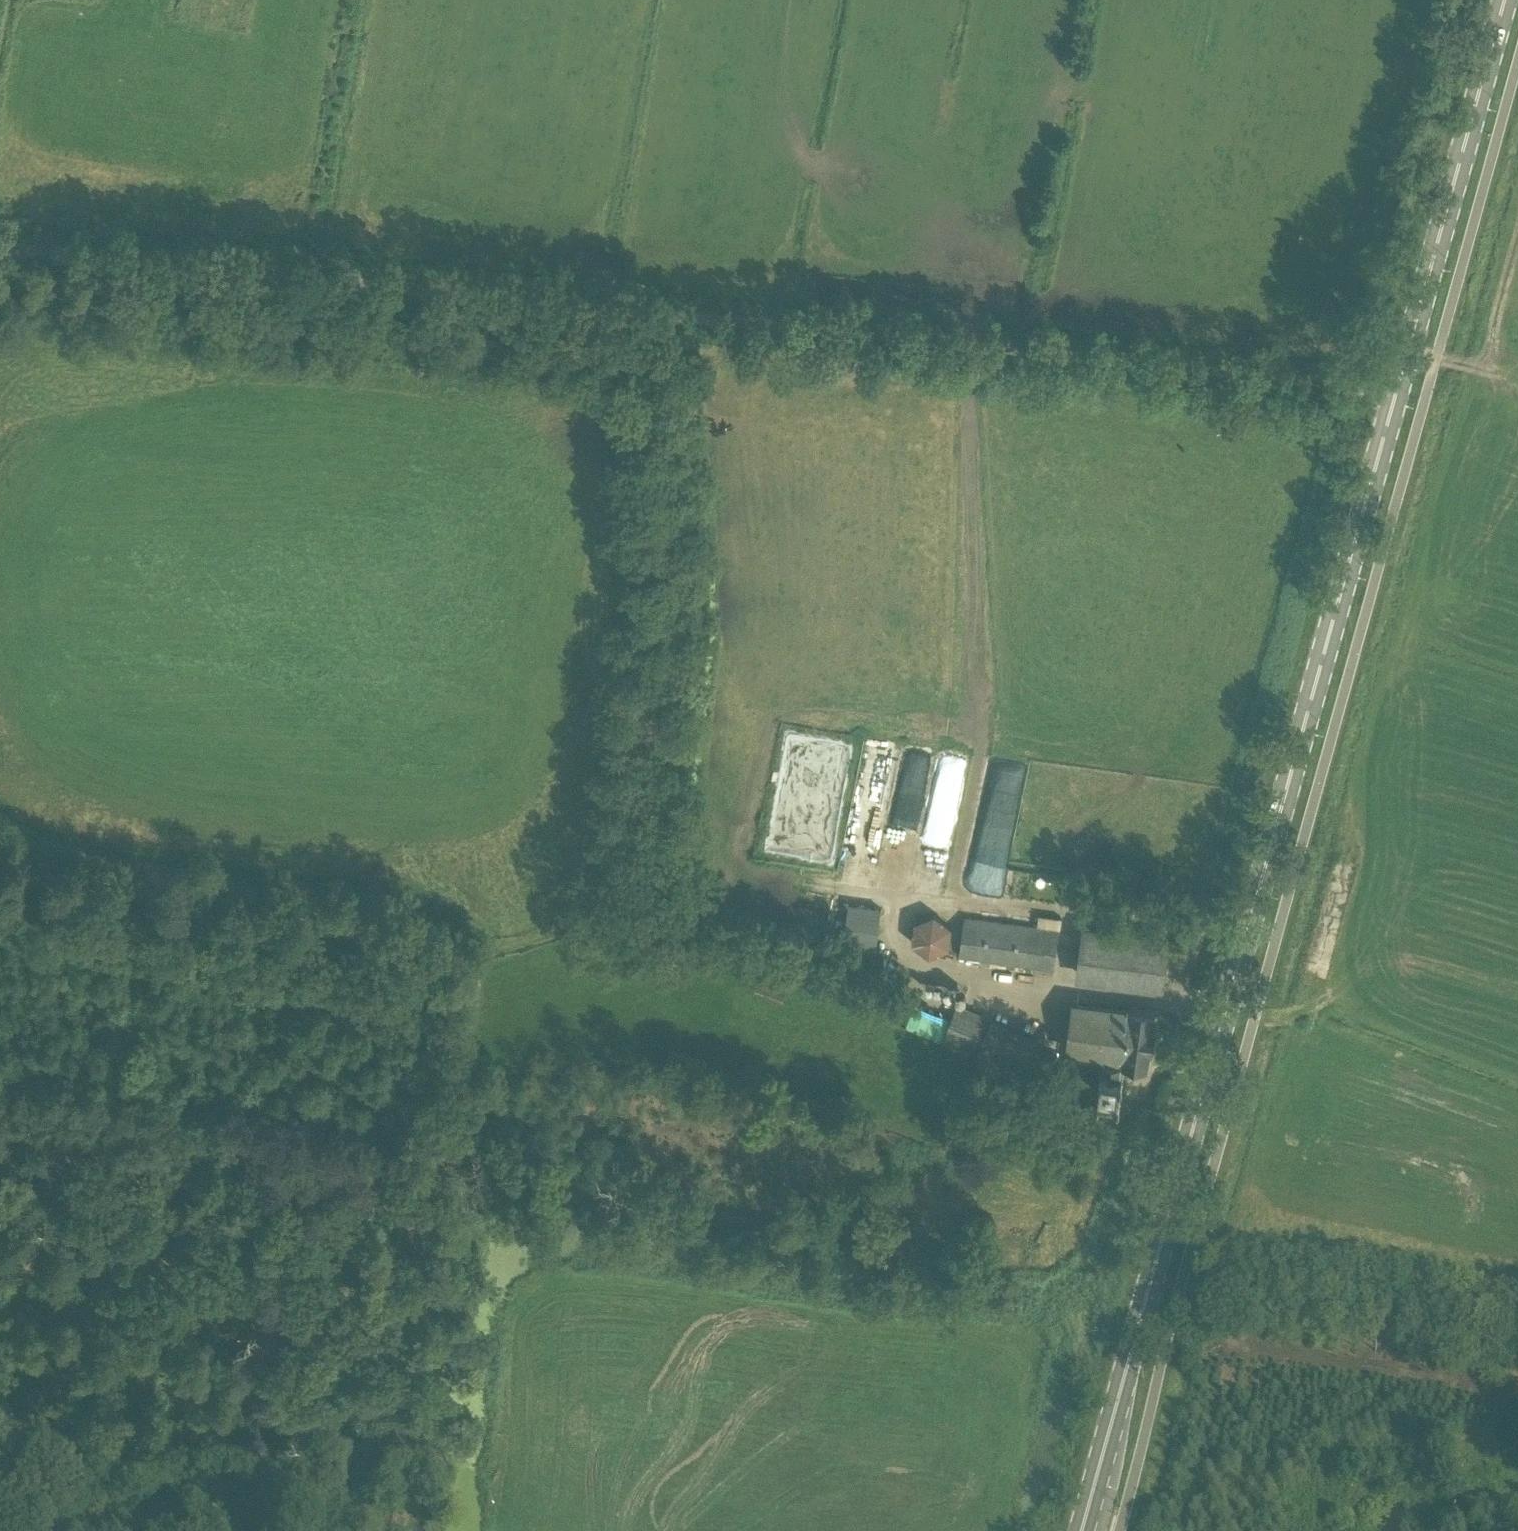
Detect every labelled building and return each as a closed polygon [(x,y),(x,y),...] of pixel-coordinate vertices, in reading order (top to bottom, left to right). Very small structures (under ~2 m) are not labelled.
[(882,908),(850,904),(847,924),(879,928),(882,908)] [(952,925),(935,912),(914,922),(912,942),(930,956),(950,947),(952,925)] [(1039,914),(1037,925),(1061,928),(1062,918),(1039,914)] [(1060,928),(965,916),(959,958),(1054,970),(1060,928)] [(1080,975),(1160,986),(1166,941),(1086,930),(1080,975)] [(943,1041),(1021,1075),(1037,1036),(959,1003),(943,1041)] [(1104,1057),(1102,1073),(1120,1075),(1121,1063),(1149,1066),(1151,1051),(1153,1051),(1156,1026),(1154,1025),(1156,1010),(1129,1006),(1128,1010),(1076,1003),(1070,1052),(1104,1057)] [(1122,1075),(1120,1075),(1102,1073),(1099,1092),(1119,1095),(1122,1075)]
